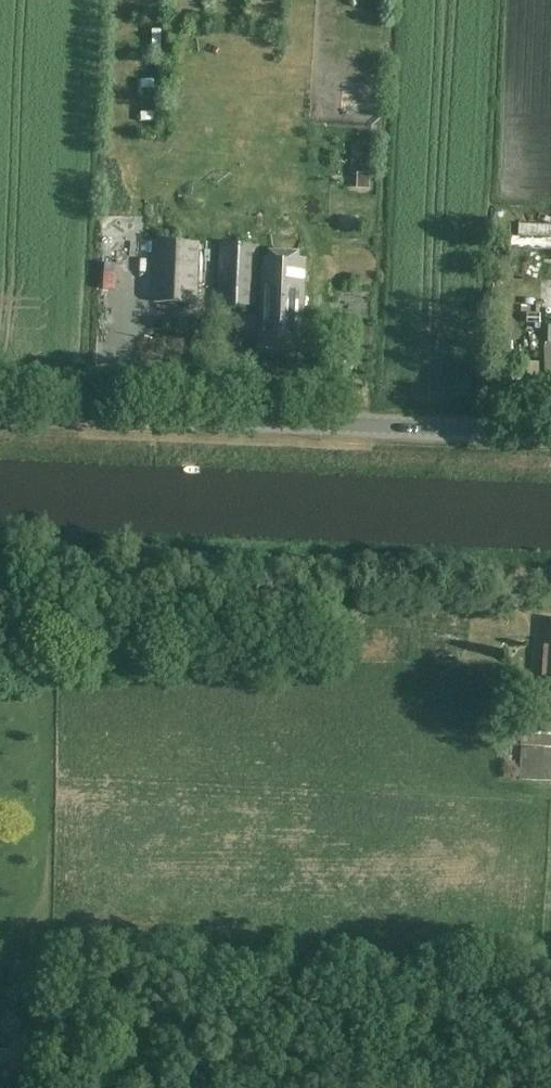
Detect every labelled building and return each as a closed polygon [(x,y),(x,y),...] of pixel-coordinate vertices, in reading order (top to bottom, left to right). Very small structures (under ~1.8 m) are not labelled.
[(523,237),(550,237),(550,226),(523,226),(523,237)] [(199,243),(155,241),(153,302),(197,303),(199,243)] [(258,246),(220,245),(218,304),(256,305),(258,246)] [(302,263),(265,261),(261,347),(298,348),(299,326),(296,326),(297,312),(300,313),(302,263)] [(547,619),(541,695),(550,696),(550,619),(547,619)] [(550,748),(550,722),(522,721),(521,747),(550,748)] [(519,779),(550,781),(550,748),(521,747),(519,779)]
